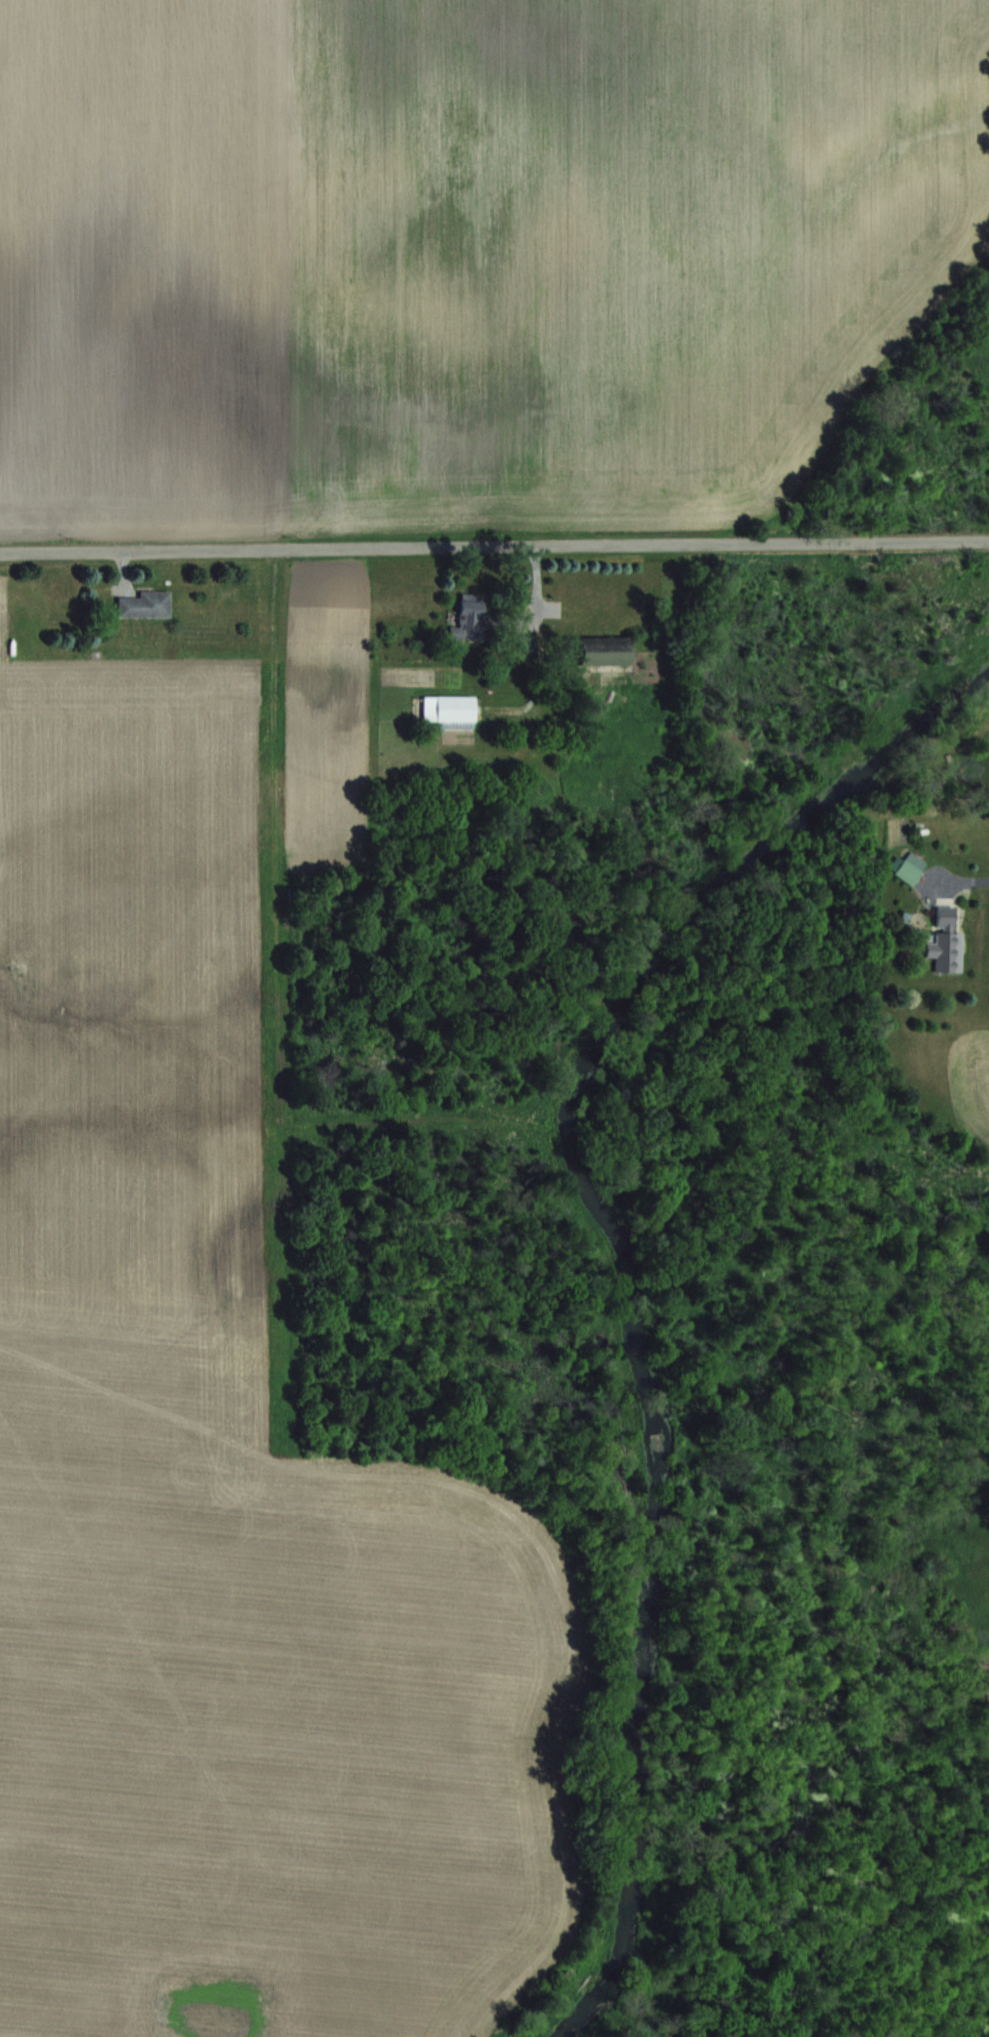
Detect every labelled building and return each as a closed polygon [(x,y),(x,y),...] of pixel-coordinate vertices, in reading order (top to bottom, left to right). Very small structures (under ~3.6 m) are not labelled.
[(113,597),(113,616),(166,616),(166,589),(136,589),(136,597),(113,597)] [(890,872),(907,885),(918,871),(901,858),(890,872)] [(936,971),(958,971),(959,931),(952,931),(952,906),(936,906),(936,971)]
